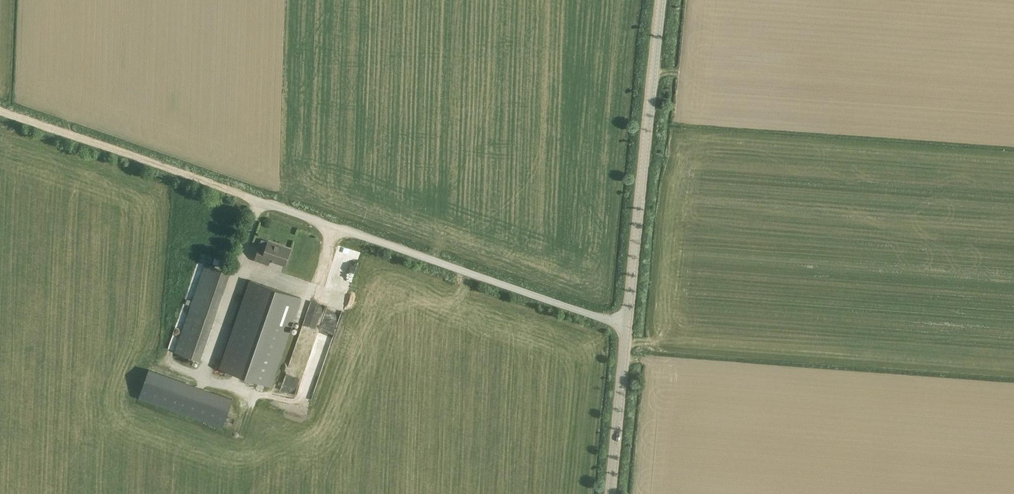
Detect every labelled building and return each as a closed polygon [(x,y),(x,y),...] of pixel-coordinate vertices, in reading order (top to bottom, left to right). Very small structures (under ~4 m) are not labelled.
[(291,249),(268,241),(265,251),(259,249),(255,260),(269,265),(271,259),(286,264),(291,249)] [(353,265),(356,254),(350,252),(346,263),(353,265)] [(229,274),(205,265),(174,352),(199,360),(229,274)] [(301,297),(250,280),(220,368),(270,385),(301,297)] [(282,389),(298,394),(313,346),(327,351),(340,309),(322,303),(321,306),(310,303),(282,389)] [(157,405),(228,426),(237,395),(151,370),(143,396),(158,400),(157,405)]
